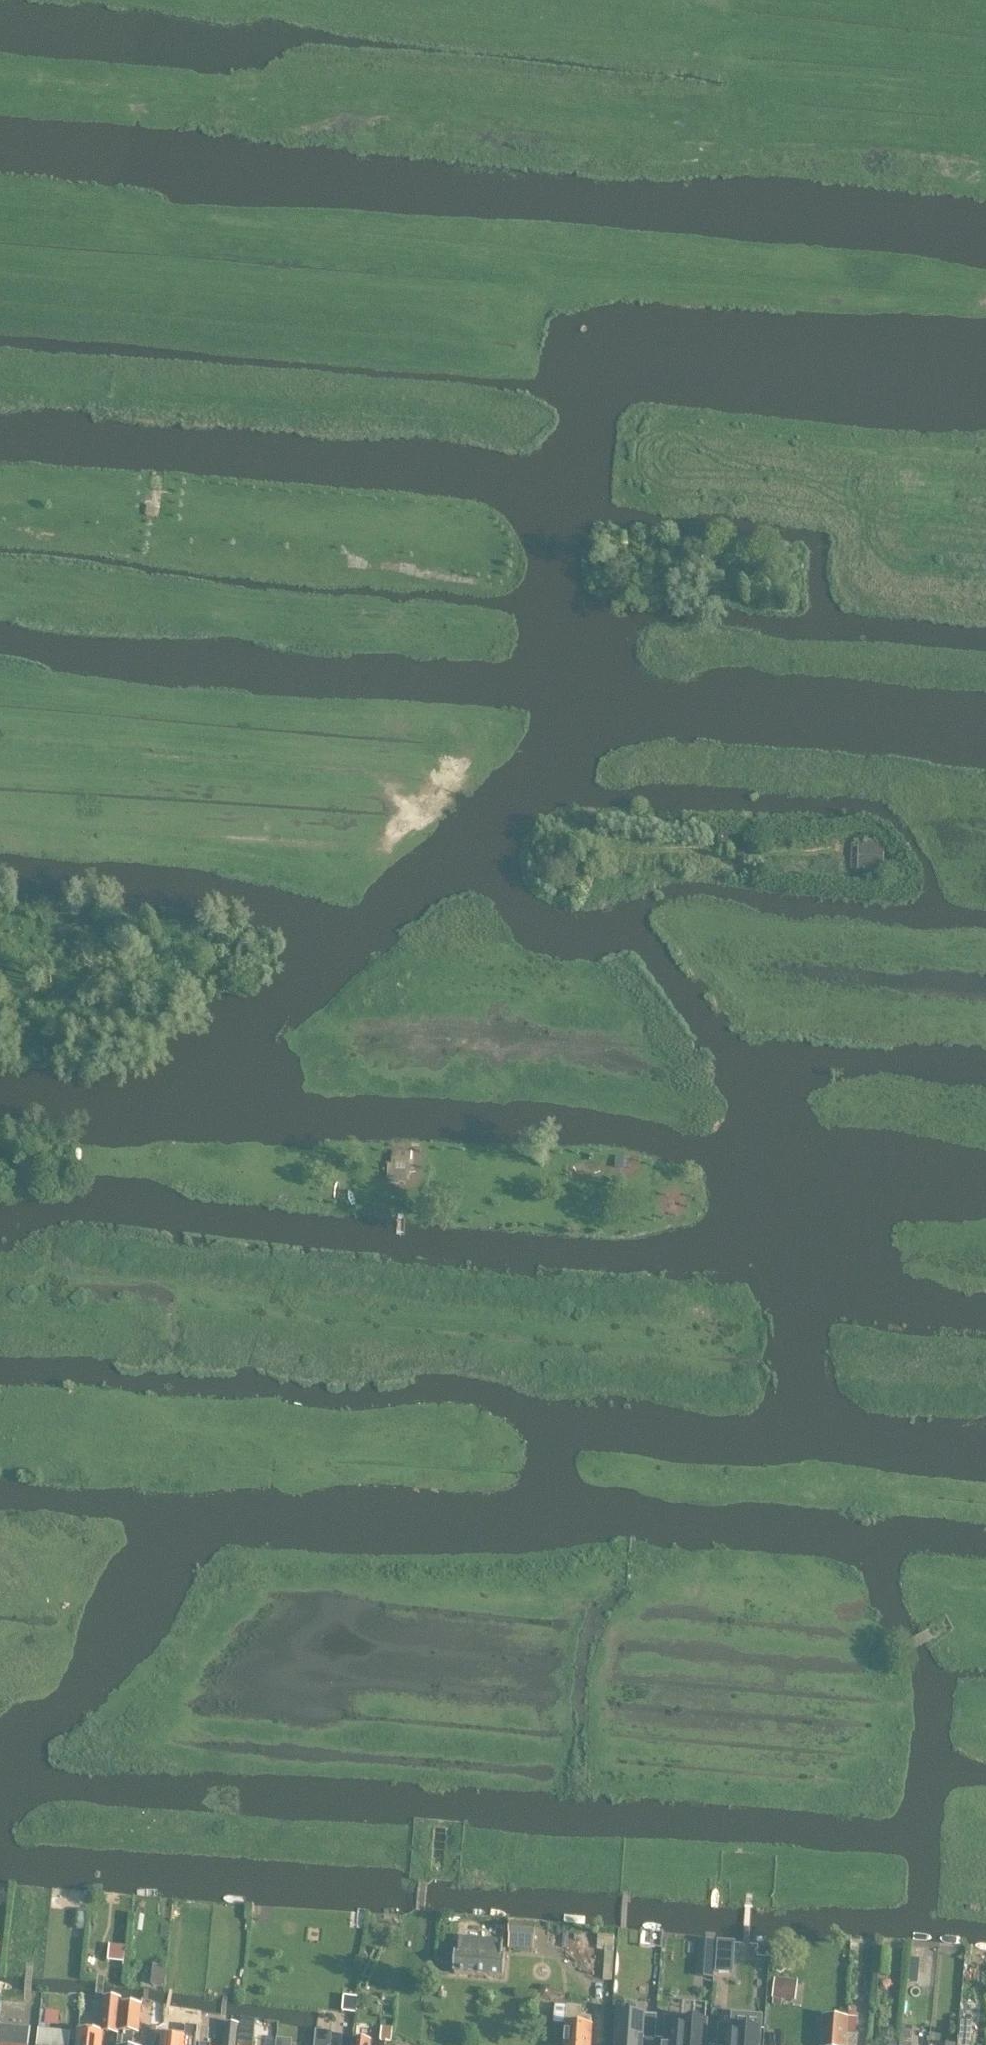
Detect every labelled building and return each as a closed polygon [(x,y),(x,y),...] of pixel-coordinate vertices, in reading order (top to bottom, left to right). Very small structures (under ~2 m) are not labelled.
[(885,842),(858,842),(858,869),(885,869),(885,842)] [(507,1924),(458,1920),(457,1932),(506,1936),(507,1924)] [(533,1951),(535,1926),(510,1924),(508,1949),(533,1951)] [(597,1948),(613,1948),(614,1936),(598,1934),(597,1948)] [(454,1974),(503,1978),(505,1957),(501,1956),(502,1941),(460,1937),(459,1953),(456,1953),(454,1974)] [(918,1966),(910,1965),(908,1981),(916,1982),(918,1966)] [(775,1978),(773,1995),(774,1995),(773,2002),(781,2003),(782,1997),(787,1997),(789,1980),(775,1978)] [(99,2027),(117,2029),(119,2005),(120,1998),(102,1996),(101,2003),(99,2027)] [(117,2044),(132,2044),(133,2033),(133,2030),(138,2030),(140,2002),(120,2001),(118,2029),(119,2029),(118,2034),(117,2044)] [(568,2023),(566,2044),(591,2044),(593,2027),(586,2026),(586,2017),(582,2016),(583,2007),(558,2005),(556,2022),(568,2023)] [(614,2044),(643,2044),(643,2038),(655,2039),(657,2015),(617,2012),(614,2044)] [(854,2016),(848,2016),(846,2033),(855,2034),(856,2016),(854,2016)] [(664,2044),(705,2044),(706,2020),(666,2017),(664,2044)] [(847,2018),(831,2017),(829,2044),(845,2044),(847,2018)] [(161,2044),(174,2044),(176,2023),(163,2021),(161,2044)] [(238,2023),(224,2021),(222,2044),(236,2044),(238,2023)] [(31,2026),(0,2023),(0,2044),(29,2044),(31,2026)] [(718,2044),(759,2044),(760,2028),(720,2025),(718,2044)] [(36,2044),(69,2044),(70,2029),(38,2026),(36,2044)] [(314,2044),(329,2044),(330,2030),(316,2029),(315,2029),(314,2044)] [(77,2044),(101,2044),(102,2034),(78,2031),(77,2044)] [(237,2044),(252,2044),(253,2033),(239,2031),(237,2044)] [(858,2034),(855,2034),(846,2033),(845,2044),(857,2044),(858,2034)] [(352,2037),(342,2037),(341,2044),(351,2044),(352,2037)]
